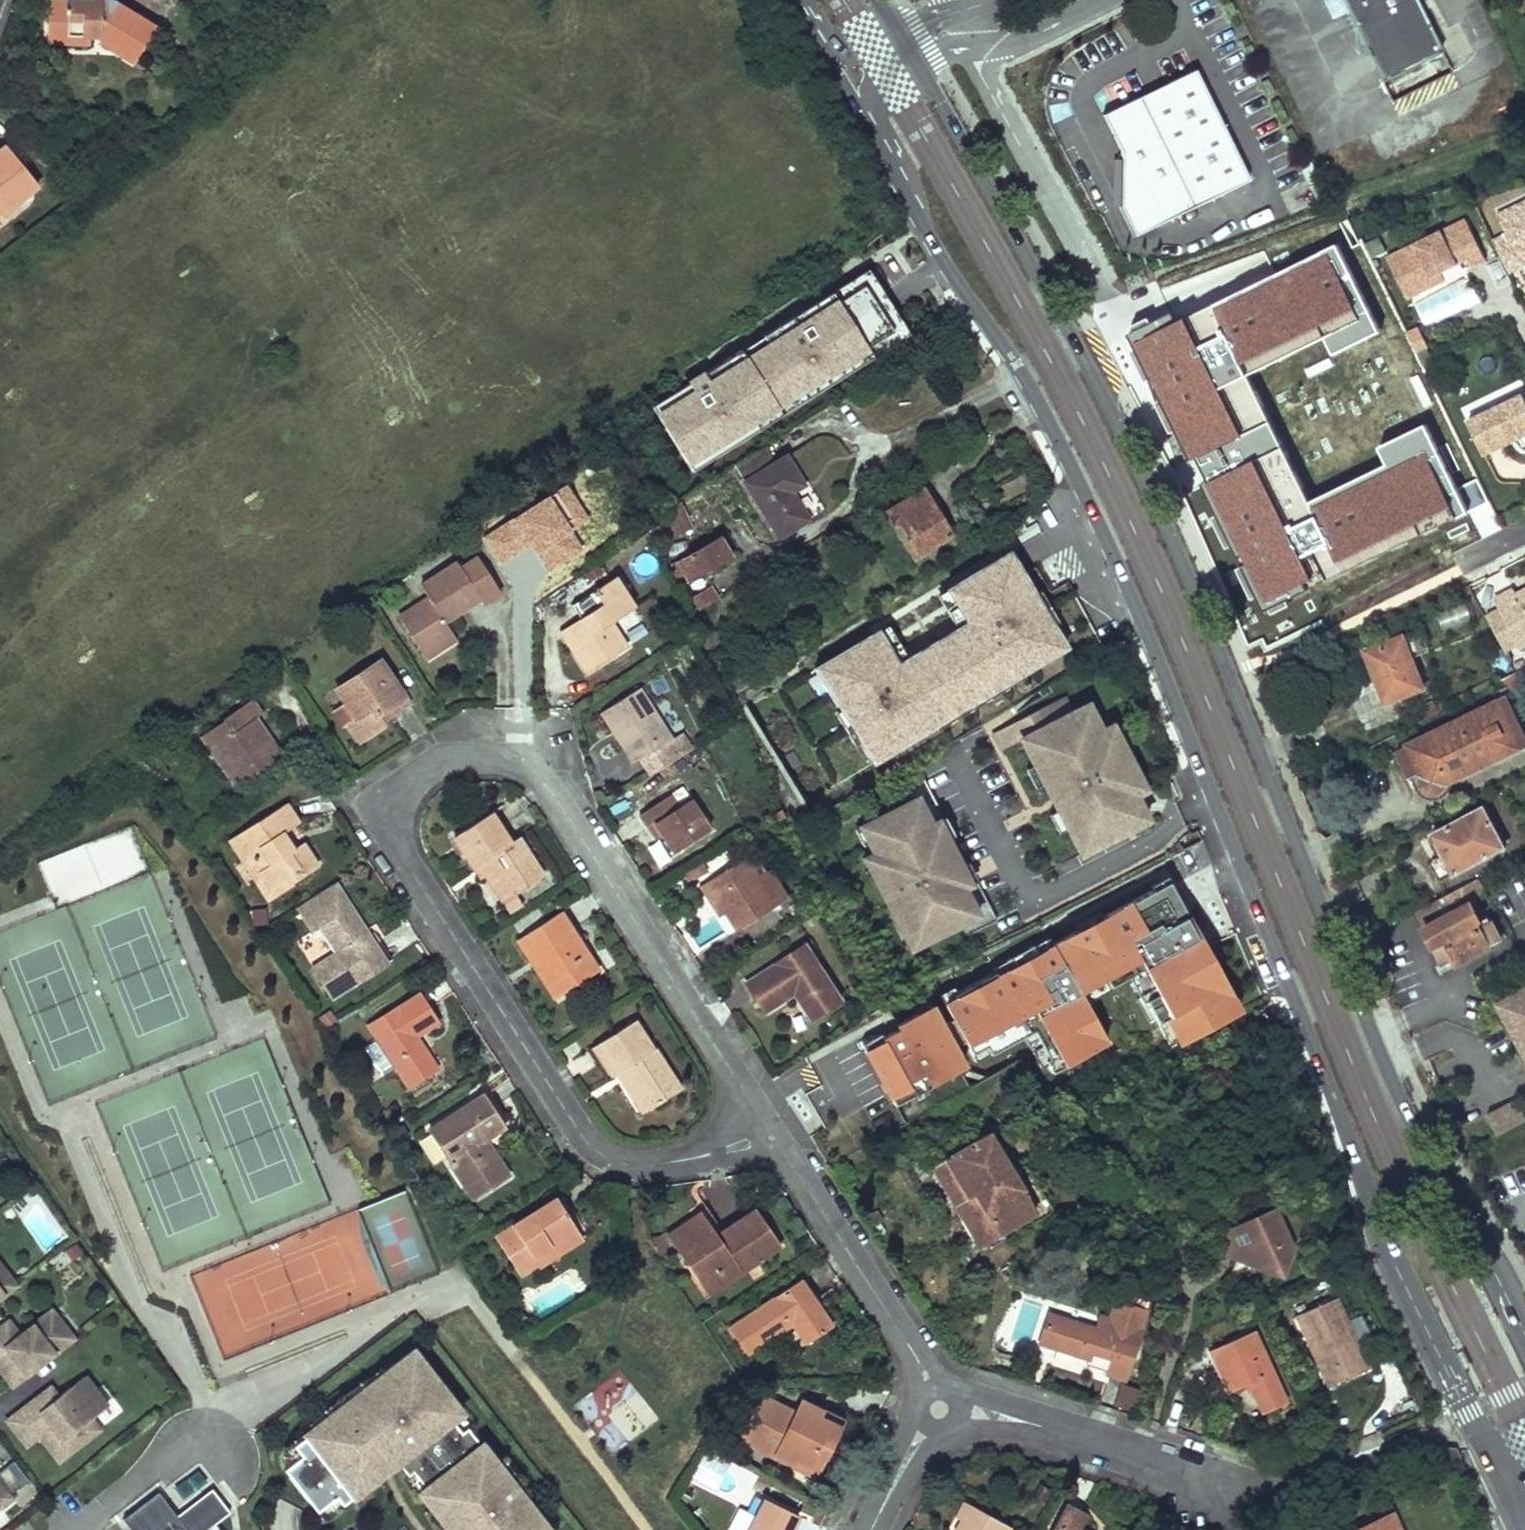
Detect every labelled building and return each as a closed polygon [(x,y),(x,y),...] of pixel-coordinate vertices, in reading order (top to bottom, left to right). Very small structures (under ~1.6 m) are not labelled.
[(1417,0),(1342,0),(1381,80),(1442,51),(1417,0)] [(69,2),(49,1),(49,10),(69,10),(69,2)] [(69,10),(49,10),(48,37),(89,38),(100,38),(103,40),(118,50),(115,54),(129,62),(141,43),(146,46),(156,30),(113,3),(69,2),(69,10)] [(89,38),(48,37),(47,45),(90,46),(89,38)] [(118,50),(103,40),(101,45),(115,54),(118,50)] [(146,46),(141,43),(129,62),(135,65),(146,46)] [(1248,192),(1195,84),(1104,128),(1121,165),(1121,220),(1134,248),(1248,192)] [(7,147),(0,152),(0,215),(1,217),(39,186),(7,147)] [(1501,222),(1524,210),(1524,203),(1498,216),(1501,222)] [(1494,241),(1509,272),(1523,265),(1520,258),(1524,256),(1524,210),(1501,222),(1507,234),(1494,241)] [(1389,260),(1408,299),(1438,285),(1434,277),(1443,272),(1469,260),(1473,268),(1487,261),(1468,222),(1389,260)] [(864,271),(654,406),(692,473),(910,336),(868,268),(864,271)] [(1434,277),(1438,285),(1447,281),(1443,272),(1434,277)] [(1493,506),(1474,510),(1374,290),(1375,297),(1367,278),(1364,279),(1288,313),(1288,314),(1313,368),(1313,372),(1314,373),(1321,417),(1335,449),(1365,444),(1370,454),(1371,464),(1385,493),(1389,520),(1392,528),(1401,548),(1493,506)] [(1185,295),(1168,301),(1173,313),(1189,307),(1185,295)] [(1418,299),(1421,317),(1450,313),(1447,295),(1418,299)] [(1418,329),(1408,334),(1417,353),(1427,348),(1418,329)] [(1469,422),(1485,455),(1524,435),(1524,397),(1524,395),(1469,422)] [(745,482),(773,464),(763,447),(734,465),(745,482)] [(803,485),(785,457),(773,464),(745,482),(779,537),(808,520),(791,492),(803,485)] [(900,523),(920,554),(950,535),(932,506),(935,504),(925,488),(887,512),(896,526),(900,523)] [(662,522),(667,541),(692,528),(680,502),(660,514),(662,522)] [(669,567),(679,587),(687,583),(731,556),(719,537),(675,564),(669,567)] [(881,629),(817,667),(873,763),(1075,645),(1016,545),(948,585),(969,621),(900,662),(881,629)] [(452,633),(444,621),(479,599),(482,604),(500,592),(477,557),(460,568),(457,562),(420,586),(428,598),(398,617),(422,653),(452,633)] [(563,637),(586,673),(626,648),(611,623),(635,608),(615,577),(571,605),(580,618),(584,624),(563,637)] [(687,601),(694,614),(718,599),(710,587),(687,601)] [(1521,601),(1517,594),(1515,589),(1495,599),(1520,648),(1524,646),(1524,598),(1521,601)] [(584,624),(580,618),(559,632),(563,637),(584,624)] [(456,639),(452,633),(422,653),(426,659),(456,639)] [(1387,703),(1423,688),(1403,637),(1367,652),(1376,676),(1387,703)] [(336,689),(346,703),(334,711),(344,726),(348,723),(360,741),(385,724),(382,720),(378,714),(387,708),(391,714),(408,703),(379,661),(336,689)] [(670,739),(638,689),(601,712),(633,763),(670,739)] [(1505,699),(1398,750),(1410,775),(1420,770),(1423,776),(1422,781),(1422,785),(1424,788),(1426,791),(1432,794),(1433,794),(1437,793),(1441,792),(1444,789),(1446,784),(1524,745),(1524,739),(1505,699)] [(1440,700),(1434,703),(1438,712),(1443,710),(1440,700)] [(204,734),(220,757),(216,760),(226,774),(229,772),(238,784),(278,757),(266,740),(269,738),(260,724),(256,727),(252,721),(256,719),(262,715),(252,701),(204,734)] [(1061,719),(1051,702),(1024,718),(1040,749),(1032,753),(1037,762),(1031,766),(1081,854),(1147,821),(1128,786),(1135,782),(1104,728),(1097,734),(1083,709),(1061,719)] [(1438,712),(1434,703),(1415,711),(1420,722),(1438,712)] [(382,720),(391,714),(387,708),(378,714),(382,720)] [(220,757),(204,734),(200,737),(216,760),(220,757)] [(269,738),(266,740),(278,757),(281,755),(269,738)] [(229,772),(226,774),(235,787),(238,784),(229,772)] [(639,815),(647,828),(653,824),(661,836),(672,853),(709,830),(689,800),(677,807),(669,795),(639,815)] [(916,800),(866,826),(873,841),(868,845),(880,868),(874,870),(879,880),(875,882),(889,909),(893,905),(904,929),(912,926),(923,943),(978,914),(965,889),(971,887),(936,821),(929,824),(916,800)] [(297,824),(285,804),(230,840),(243,859),(249,855),(271,888),(288,876),(292,883),(317,867),(302,844),(292,850),(282,834),(297,824)] [(1505,848),(1484,808),(1433,835),(1444,856),(1454,874),(1454,875),(1505,848)] [(492,871),(509,898),(515,894),(543,876),(518,838),(510,843),(491,813),(454,837),(480,879),(486,875),(492,871)] [(655,840),(661,836),(653,824),(647,828),(655,840)] [(53,902),(145,876),(132,830),(40,856),(53,902)] [(292,883),(288,876),(271,888),(249,855),(243,859),(268,899),(292,883)] [(706,882),(725,912),(736,931),(786,899),(769,871),(765,873),(753,855),(743,861),(742,859),(706,882)] [(1444,856),(1431,863),(1440,881),(1454,874),(1444,856)] [(699,862),(681,873),(687,883),(690,888),(693,886),(690,881),(705,872),(699,862)] [(503,902),(509,898),(492,871),(486,875),(503,902)] [(1417,912),(1426,929),(1425,930),(1443,920),(1442,917),(1457,908),(1459,911),(1472,904),(1473,905),(1478,902),(1487,897),(1478,879),(1417,912)] [(725,912),(706,882),(699,886),(718,916),(725,912)] [(1180,1041),(1241,1015),(1185,884),(942,987),(966,1043),(1029,1016),(1052,1070),(1112,1045),(1089,990),(1148,965),(1180,1041)] [(509,898),(503,902),(510,913),(522,905),(515,894),(509,898)] [(1478,902),(1473,905),(1484,925),(1489,922),(1478,902)] [(1434,952),(1446,971),(1502,941),(1491,921),(1489,922),(1484,925),(1473,905),(1472,904),(1459,911),(1457,908),(1442,917),(1443,920),(1425,930),(1434,952)] [(350,907),(346,909),(369,946),(374,943),(350,907)] [(313,968),(332,998),(387,963),(374,943),(369,946),(346,909),(323,924),(340,950),(335,954),(313,968)] [(598,971),(559,912),(517,940),(530,959),(539,953),(565,992),(598,971)] [(335,954),(340,950),(323,924),(318,928),(335,954)] [(374,943),(387,963),(392,960),(379,940),(374,943)] [(789,955),(792,959),(806,949),(804,945),(789,955)] [(797,1000),(810,1020),(825,1011),(823,1008),(838,998),(806,949),(792,959),(789,955),(746,983),(765,1013),(793,994),(798,991),(801,997),(797,1000)] [(539,953),(530,959),(555,998),(565,992),(539,953)] [(797,1000),(801,997),(798,991),(793,994),(797,1000)] [(1500,1004),(1524,1050),(1524,991),(1500,1004)] [(419,994),(415,997),(424,1011),(428,1009),(419,994)] [(422,1078),(437,1069),(416,1037),(437,1023),(428,1009),(424,1011),(415,997),(384,1017),(386,1020),(371,1030),(380,1043),(367,1051),(384,1078),(397,1070),(406,1083),(420,1074),(422,1078)] [(823,1008),(825,1011),(840,1001),(838,998),(823,1008)] [(891,1102),(969,1066),(940,1002),(862,1038),(891,1102)] [(371,1030),(386,1020),(384,1017),(369,1026),(371,1030)] [(594,1047),(613,1076),(618,1073),(624,1069),(650,1109),(665,1099),(661,1092),(676,1083),(654,1048),(652,1050),(633,1021),(594,1047)] [(624,1069),(618,1073),(643,1113),(650,1109),(624,1069)] [(422,1078),(420,1074),(406,1083),(408,1087),(422,1078)] [(661,1092),(665,1099),(680,1089),(676,1083),(661,1092)] [(510,1122),(489,1090),(483,1094),(505,1126),(510,1122)] [(428,1131),(474,1199),(509,1176),(485,1139),(505,1126),(483,1094),(428,1131)] [(1514,1128),(1524,1122),(1524,1121),(1514,1101),(1503,1107),(1514,1128)] [(1503,1107),(1488,1115),(1499,1136),(1514,1128),(1503,1107)] [(404,1122),(395,1127),(401,1135),(409,1130),(404,1122)] [(995,1127),(930,1162),(977,1248),(1042,1213),(995,1127)] [(576,1229),(556,1198),(495,1237),(520,1276),(538,1264),(533,1257),(576,1229)] [(701,1213),(717,1236),(723,1232),(707,1209),(701,1213)] [(780,1245),(756,1210),(723,1232),(717,1236),(701,1213),(683,1225),(691,1237),(675,1248),(699,1283),(715,1271),(724,1284),(780,1245)] [(1230,1230),(1239,1249),(1235,1258),(1230,1272),(1246,1265),(1254,1265),(1265,1269),(1281,1275),(1287,1260),(1282,1249),(1290,1245),(1274,1210),(1230,1230)] [(675,1248),(691,1237),(683,1225),(667,1236),(675,1248)] [(581,1236),(576,1229),(533,1257),(538,1264),(581,1236)] [(1230,1230),(1214,1238),(1221,1253),(1235,1258),(1239,1249),(1230,1230)] [(659,1237),(648,1238),(660,1258),(673,1249),(665,1238),(667,1236),(665,1233),(659,1237)] [(1287,1260),(1292,1250),(1290,1245),(1282,1249),(1287,1260)] [(14,1285),(1,1269),(0,1270),(0,1296),(14,1285)] [(707,1295),(724,1284),(715,1271),(699,1283),(707,1295)] [(810,1302),(815,1300),(801,1279),(797,1282),(810,1302)] [(729,1328),(748,1355),(792,1325),(806,1344),(833,1326),(815,1300),(810,1302),(797,1282),(729,1328)] [(1355,1340),(1346,1322),(1335,1298),(1296,1316),(1329,1387),(1368,1369),(1355,1340)] [(1105,1332),(1064,1319),(1056,1346),(1082,1354),(1083,1350),(1091,1353),(1112,1359),(1108,1374),(1124,1380),(1144,1315),(1129,1311),(1130,1307),(1114,1302),(1105,1332)] [(1129,1311),(1144,1315),(1146,1311),(1130,1307),(1129,1311)] [(72,1338),(51,1311),(38,1321),(19,1336),(12,1327),(8,1322),(0,1327),(0,1351),(5,1347),(15,1360),(1,1370),(12,1384),(72,1338)] [(19,1336),(38,1321),(31,1312),(12,1327),(19,1336)] [(1355,1340),(1368,1334),(1360,1316),(1346,1322),(1355,1340)] [(1286,1403),(1253,1331),(1209,1352),(1229,1393),(1248,1384),(1262,1414),(1286,1403)] [(1091,1353),(1083,1350),(1082,1354),(1056,1346),(1054,1351),(1088,1362),(1091,1353)] [(5,1347),(0,1351),(0,1369),(1,1370),(15,1360),(5,1347)] [(440,1405),(450,1397),(419,1356),(404,1367),(400,1362),(388,1372),(387,1371),(362,1390),(364,1392),(334,1415),(332,1412),(303,1435),(304,1436),(293,1444),(301,1454),(283,1467),(316,1510),(335,1495),(341,1503),(350,1497),(351,1498),(377,1478),(372,1471),(378,1466),(379,1454),(392,1454),(407,1474),(412,1471),(425,1488),(419,1492),(431,1508),(434,1504),(454,1529),(546,1529),(533,1514),(534,1513),(513,1485),(509,1487),(498,1472),(501,1470),(482,1444),(481,1445),(467,1427),(461,1432),(440,1405)] [(611,1455),(659,1421),(621,1368),(573,1402),(611,1455)] [(92,1417),(107,1405),(84,1376),(56,1397),(48,1404),(41,1395),(8,1420),(26,1444),(39,1434),(59,1459),(84,1440),(76,1429),(92,1417)] [(1103,1401),(1135,1412),(1143,1389),(1111,1378),(1103,1401)] [(56,1397),(49,1388),(41,1395),(48,1404),(56,1397)] [(741,1440),(793,1466),(797,1459),(811,1466),(817,1453),(824,1457),(839,1428),(818,1418),(821,1411),(802,1401),(796,1414),(762,1397),(741,1440)] [(821,1411),(818,1418),(839,1428),(842,1421),(821,1411)] [(84,1440),(100,1427),(92,1417),(76,1429),(84,1440)] [(815,1477),(824,1457),(817,1453),(811,1466),(797,1459),(793,1466),(815,1477)] [(5,1503),(14,1496),(0,1478),(0,1497),(5,1503)] [(9,1509),(0,1497),(0,1516),(9,1509)] [(797,1515),(763,1498),(754,1516),(737,1507),(726,1529),(727,1529),(789,1529),(797,1515)] [(955,1517),(961,1520),(969,1505),(964,1502),(955,1517)] [(1066,1508),(1085,1518),(1087,1514),(1068,1504),(1066,1508)] [(1011,1527),(969,1505),(961,1520),(955,1529),(1009,1529),(1011,1527)] [(1079,1529),(1085,1518),(1066,1508),(1054,1529),(1080,1529),(1079,1529)] [(1393,1512),(1379,1519),(1384,1529),(1401,1529),(1393,1512)] [(1379,1519),(1354,1529),(1384,1529),(1379,1519)]
